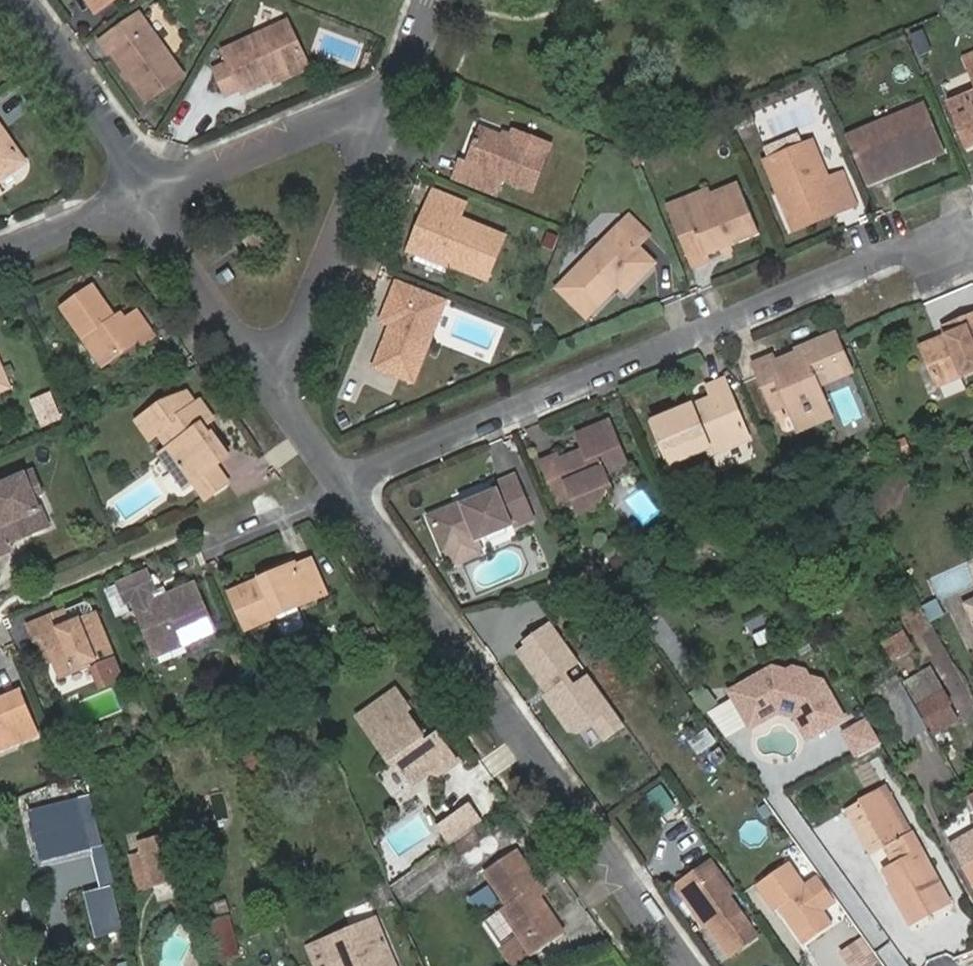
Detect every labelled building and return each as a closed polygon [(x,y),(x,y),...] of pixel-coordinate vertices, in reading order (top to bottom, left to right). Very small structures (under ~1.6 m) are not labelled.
[(95,13),(114,0),(86,0),(95,13)] [(112,53),(126,73),(134,85),(147,103),(182,76),(137,17),(103,42),(112,53)] [(272,76),(304,60),(286,22),(223,53),(228,64),(214,71),(226,96),(240,89),(242,94),(273,80),(272,76)] [(910,35),(918,56),(932,51),(924,30),(910,35)] [(107,56),(112,53),(103,42),(99,44),(107,56)] [(965,52),(972,71),(972,48),(965,52)] [(308,68),(304,60),(272,76),(273,80),(276,84),(308,68)] [(134,85),(126,73),(121,75),(131,88),(134,85)] [(951,104),(969,146),(972,145),(972,94),(951,104)] [(885,171),(941,147),(924,107),(883,124),(882,122),(849,136),(869,184),(887,176),(885,171)] [(511,140),(500,136),(481,128),(467,162),(461,160),(455,176),(497,192),(502,179),(532,190),(550,145),(514,131),(512,135),(511,140)] [(24,162),(11,145),(0,129),(0,180),(24,162)] [(502,131),(500,136),(511,140),(512,135),(502,131)] [(767,163),(779,192),(785,189),(798,223),(839,206),(841,212),(856,205),(843,174),(828,180),(812,143),(767,163)] [(943,152),(941,147),(885,171),(887,176),(943,152)] [(737,183),(683,205),(695,234),(681,240),(691,267),(708,260),(705,254),(720,248),(722,248),(719,240),(724,238),(728,245),(729,244),(758,233),(737,183)] [(454,261),(490,275),(507,232),(462,214),(468,199),(436,186),(430,202),(437,205),(422,245),(455,258),(454,261)] [(683,205),(710,193),(707,186),(665,203),(681,240),(695,234),(683,205)] [(785,189),(779,192),(795,232),(816,223),(841,212),(839,206),(798,223),(785,189)] [(455,258),(422,245),(437,205),(430,202),(421,223),(413,244),(454,261),(455,258)] [(615,282),(618,285),(627,293),(654,264),(637,247),(649,235),(629,216),(559,288),(587,317),(612,291),(610,288),(615,282)] [(258,231),(245,240),(255,255),(267,246),(258,231)] [(720,248),(722,253),(731,249),(729,244),(728,245),(724,238),(719,240),(722,248),(720,248)] [(381,319),(392,324),(396,325),(392,335),(388,334),(376,366),(414,381),(445,301),(396,281),(381,319)] [(612,291),(618,285),(615,282),(610,288),(612,291)] [(61,307),(83,336),(89,333),(108,360),(137,340),(141,344),(154,335),(135,310),(124,318),(119,323),(113,316),(91,285),(61,307)] [(118,311),(113,316),(119,323),(124,318),(118,311)] [(946,334),(919,346),(936,385),(972,370),(972,312),(953,320),(957,329),(946,334)] [(942,325),(946,334),(957,329),(953,320),(942,325)] [(89,333),(83,336),(103,364),(108,360),(89,333)] [(814,409),(823,405),(816,387),(850,372),(835,338),(801,351),(804,356),(799,358),(792,355),(784,358),(781,367),(776,368),(773,362),(759,368),(777,410),(790,404),(796,417),(808,412),(809,414),(815,413),(814,409)] [(694,411),(692,407),(653,424),(670,466),(709,449),(711,456),(749,440),(725,382),(709,388),(714,398),(716,403),(694,411)] [(161,404),(136,421),(148,439),(157,433),(168,448),(159,454),(174,475),(182,468),(192,482),(204,499),(226,483),(214,466),(227,457),(211,434),(207,436),(200,428),(207,422),(211,420),(198,402),(194,405),(186,394),(161,404)] [(714,398),(692,407),(694,411),(716,403),(714,398)] [(828,416),(823,405),(814,409),(815,413),(809,414),(808,412),(796,417),(801,429),(828,416)] [(214,432),(207,422),(200,428),(207,436),(211,434),(214,432)] [(543,464),(560,505),(574,499),(581,515),(596,508),(595,506),(603,502),(608,489),(605,481),(606,476),(605,474),(627,465),(610,422),(579,436),(585,451),(560,462),(558,457),(543,464)] [(182,468),(174,475),(183,488),(192,482),(182,468)] [(32,497),(40,493),(32,472),(0,485),(0,553),(11,549),(8,542),(45,526),(32,497)] [(462,508),(461,503),(429,517),(443,550),(474,537),(476,542),(532,518),(514,477),(494,485),(496,489),(473,498),(475,504),(462,508)] [(473,498),(461,503),(462,508),(475,504),(473,498)] [(296,566),(260,581),(230,594),(246,630),(275,617),(296,608),(326,595),(311,562),(296,568),(296,566)] [(259,577),(260,581),(296,566),(294,562),(259,577)] [(146,572),(117,585),(125,604),(131,601),(152,649),(179,638),(182,645),(213,631),(194,585),(153,603),(149,594),(154,591),(146,572)] [(962,604),(972,626),(972,599),(962,604)] [(296,608),(275,617),(282,633),(288,636),(301,630),(303,625),(296,608)] [(57,674),(88,661),(92,671),(113,663),(92,615),(68,625),(62,612),(26,627),(33,642),(42,638),(57,674)] [(549,623),(509,653),(571,738),(590,725),(604,743),(625,727),(549,623)] [(179,638),(152,649),(154,656),(182,645),(179,638)] [(883,645),(893,663),(903,656),(894,639),(883,645)] [(789,710),(806,743),(845,723),(808,652),(727,694),(731,702),(710,713),(725,743),(789,710)] [(888,699),(880,704),(902,743),(926,730),(897,678),(882,688),(888,699)] [(926,689),(947,726),(958,720),(937,682),(926,689)] [(874,692),(880,704),(888,699),(882,688),(874,692)] [(912,696),(933,734),(947,726),(926,689),(912,696)] [(36,734),(19,692),(0,699),(0,749),(36,734)] [(420,741),(423,738),(408,718),(411,716),(397,695),(356,725),(376,753),(390,759),(410,788),(426,776),(435,779),(451,767),(455,764),(436,738),(430,742),(428,744),(424,747),(420,741)] [(868,719),(842,732),(857,759),(882,746),(868,719)] [(425,736),(423,738),(420,741),(424,747),(428,744),(430,742),(425,736)] [(660,820),(677,808),(662,785),(644,798),(660,820)] [(862,810),(886,847),(900,839),(910,833),(881,789),(871,796),(875,802),(862,810)] [(972,812),(972,806),(967,794),(958,800),(966,816),(972,812)] [(859,804),(862,810),(875,802),(871,796),(859,804)] [(32,812),(44,860),(91,849),(79,801),(32,812)] [(438,827),(451,846),(479,825),(467,807),(438,827)] [(190,876),(178,832),(166,836),(176,880),(190,876)] [(520,871),(528,865),(504,833),(472,856),(503,901),(495,906),(517,939),(551,916),(525,879),(520,871)] [(900,839),(910,857),(920,852),(910,833),(900,839)] [(952,845),(972,882),(972,833),(952,845)] [(176,880),(166,836),(141,843),(152,886),(176,880)] [(886,847),(895,865),(910,857),(900,839),(886,847)] [(903,880),(893,885),(889,888),(910,923),(949,902),(920,852),(910,857),(895,865),(903,880)] [(433,856),(392,887),(407,907),(448,875),(433,856)] [(757,885),(776,911),(780,908),(803,940),(830,922),(789,863),(757,885)] [(534,874),(528,865),(520,871),(525,879),(534,874)] [(885,871),(893,885),(903,880),(895,865),(885,871)] [(685,892),(714,932),(737,963),(764,943),(735,903),(739,900),(717,869),(685,892)] [(112,886),(84,893),(96,939),(124,932),(112,886)] [(709,935),(714,932),(685,892),(680,896),(709,935)] [(209,922),(220,961),(240,956),(230,917),(209,922)] [(332,965),(370,965),(369,964),(391,955),(376,920),(322,942),(332,965)] [(881,962),(864,937),(840,953),(849,965),(875,965),(881,962)] [(322,942),(309,948),(317,965),(332,965),(322,942)] [(370,965),(384,965),(393,962),(391,955),(369,964),(370,965)]
